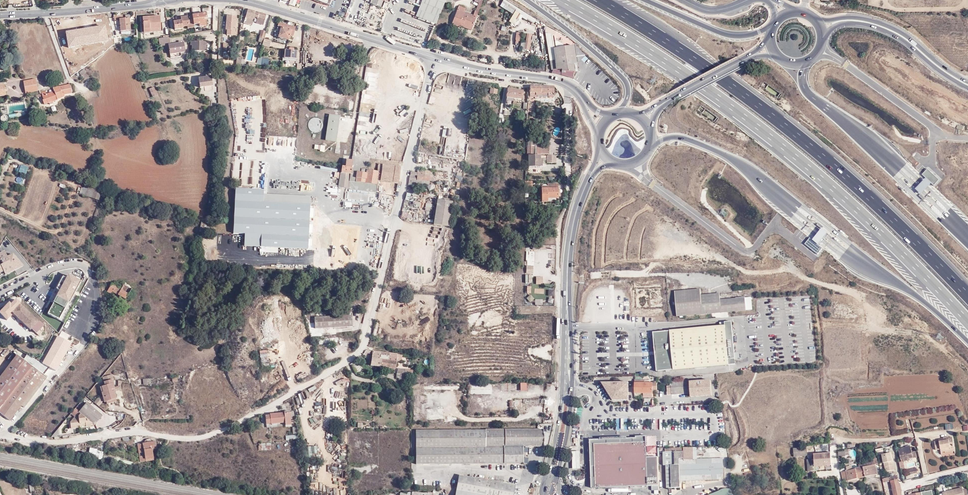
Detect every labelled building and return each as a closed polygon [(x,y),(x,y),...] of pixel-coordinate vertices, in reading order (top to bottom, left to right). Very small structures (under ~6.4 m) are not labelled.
[(441,10),(443,3),(445,0),(423,0),(416,16),(435,24),(441,10)] [(462,23),(472,27),(483,1),(481,0),(480,0),(478,3),(473,17),(464,14),(457,11),(451,25),(460,28),(461,27),(462,23)] [(536,18),(505,0),(503,0),(499,6),(513,13),(508,21),(516,25),(521,17),(533,24),(536,18)] [(267,14),(266,13),(248,9),(244,23),(252,26),(255,17),(258,18),(257,23),(263,25),(267,14)] [(182,21),(174,22),(175,31),(183,29),(183,27),(188,27),(188,29),(195,28),(194,25),(199,25),(200,27),(206,26),(205,17),(206,17),(206,13),(181,17),(182,21)] [(235,17),(226,16),(226,32),(232,33),(232,30),(234,30),(235,17)] [(148,33),(147,30),(159,29),(158,18),(140,19),(142,34),(148,33)] [(129,19),(119,19),(121,32),(130,31),(129,19)] [(292,27),(279,23),(275,36),(289,40),(290,35),(294,37),(297,27),(293,26),(292,27)] [(82,25),(71,27),(75,43),(82,42),(81,39),(85,39),(82,25)] [(160,47),(169,45),(171,45),(170,37),(159,38),(160,47)] [(269,47),(271,40),(264,37),(262,45),(269,47)] [(183,43),(171,45),(173,54),(181,53),(184,52),(183,43)] [(188,43),(188,48),(191,48),(191,54),(205,54),(205,43),(188,43)] [(289,51),(285,51),(284,59),(297,60),(298,52),(294,52),(294,49),(289,49),(289,51)] [(73,70),(75,73),(77,72),(81,70),(75,60),(70,63),(71,66),(70,67),(72,70),(73,70)] [(83,68),(81,70),(77,72),(80,76),(86,72),(83,68)] [(210,78),(196,80),(198,91),(212,88),(210,78)] [(38,91),(36,79),(23,81),(25,93),(38,91)] [(47,91),(40,92),(43,104),(62,99),(61,96),(70,93),(68,84),(63,85),(54,88),(55,91),(48,93),(47,91)] [(555,98),(555,87),(546,86),(538,86),(530,86),(530,87),(526,87),(526,97),(537,97),(537,96),(549,96),(549,98),(555,98)] [(153,89),(148,91),(151,99),(156,97),(153,89)] [(513,100),(514,98),(520,99),(521,91),(507,89),(505,103),(512,105),(513,100)] [(8,117),(7,116),(6,113),(5,113),(3,113),(2,114),(1,115),(1,117),(1,118),(2,120),(3,121),(4,121),(6,121),(7,120),(8,119),(9,117),(8,117)] [(340,116),(329,115),(325,142),(336,143),(340,116)] [(309,119),(310,132),(322,131),(321,118),(309,119)] [(528,146),(537,146),(537,143),(534,143),(535,138),(533,138),(533,135),(529,135),(529,138),(528,138),(528,146)] [(537,146),(528,146),(528,155),(549,155),(549,147),(537,146)] [(543,163),(546,163),(556,163),(556,156),(546,156),(546,159),(543,159),(543,161),(540,160),(540,156),(529,156),(528,167),(540,167),(542,167),(543,163)] [(352,157),(351,161),(353,162),(354,164),(361,165),(361,166),(367,167),(367,165),(368,165),(369,159),(352,157)] [(356,172),(360,172),(361,166),(361,165),(354,164),(353,162),(349,189),(361,191),(371,192),(376,193),(376,189),(369,189),(364,188),(365,183),(355,182),(356,172)] [(378,164),(377,172),(377,180),(390,182),(390,187),(391,190),(397,189),(400,167),(378,164)] [(430,175),(424,174),(424,170),(417,169),(417,173),(410,172),(409,186),(421,188),(421,184),(429,185),(429,181),(430,175)] [(430,175),(429,181),(432,181),(432,176),(430,171),(424,170),(424,174),(430,175)] [(366,171),(366,173),(365,183),(370,183),(369,189),(376,189),(376,185),(377,180),(377,172),(366,171)] [(302,175),(285,172),(284,179),(300,182),(302,175)] [(355,182),(365,183),(366,173),(360,172),(356,172),(355,182)] [(23,184),(25,177),(16,175),(14,182),(23,184)] [(307,249),(309,204),(300,204),(263,202),(263,199),(263,195),(264,180),(236,179),(233,245),(266,247),(280,248),(307,249)] [(557,199),(557,185),(548,185),(548,187),(548,190),(541,189),(541,203),(548,203),(548,199),(557,199)] [(102,194),(83,187),(80,194),(99,201),(102,194)] [(405,199),(412,201),(414,193),(406,192),(405,199)] [(263,199),(263,202),(300,204),(309,204),(310,197),(263,195),(263,199)] [(452,202),(437,200),(433,225),(448,227),(452,202)] [(525,210),(516,210),(516,219),(525,219),(525,210)] [(336,240),(335,265),(349,266),(350,251),(351,234),(336,233),(336,240)] [(22,268),(12,255),(6,258),(4,253),(0,255),(0,278),(9,274),(22,268)] [(81,283),(69,276),(67,280),(63,278),(57,290),(60,292),(57,298),(70,305),(81,283)] [(131,298),(128,296),(131,290),(124,286),(121,291),(111,286),(106,295),(110,298),(112,295),(125,302),(126,301),(128,302),(129,302),(131,298)] [(746,307),(746,295),(722,297),(721,291),(702,293),(702,287),(676,289),(678,314),(746,307)] [(526,298),(529,302),(534,298),(530,294),(526,298)] [(37,334),(43,327),(20,305),(12,313),(31,331),(32,330),(37,334)] [(352,316),(316,319),(316,329),(352,326),(352,316)] [(726,334),(725,324),(653,331),(657,370),(736,364),(732,334),(731,334),(726,334)] [(31,358),(28,362),(0,399),(0,412),(11,420),(22,405),(25,407),(53,368),(56,370),(71,342),(58,335),(56,337),(43,363),(32,357),(31,358)] [(379,360),(380,354),(377,353),(371,353),(370,366),(380,367),(381,360),(379,360)] [(28,362),(21,358),(17,354),(0,377),(0,399),(28,362)] [(21,358),(28,362),(31,358),(25,354),(21,358)] [(388,354),(380,354),(379,360),(381,360),(380,367),(387,368),(388,354)] [(388,354),(387,368),(394,369),(394,367),(398,367),(398,364),(395,364),(396,355),(388,354)] [(408,374),(395,373),(395,377),(397,377),(396,379),(400,380),(400,379),(402,379),(402,382),(408,382),(408,374)] [(101,407),(111,405),(109,397),(118,395),(117,392),(120,388),(116,387),(114,392),(111,393),(110,390),(111,389),(109,380),(99,382),(101,391),(95,392),(98,403),(99,408),(101,407)] [(690,395),(689,381),(671,383),(671,387),(672,396),(690,395)] [(713,381),(691,383),(692,394),(713,393),(713,381)] [(628,383),(602,383),(613,400),(629,400),(628,383)] [(635,393),(653,393),(653,390),(653,383),(645,383),(640,383),(635,383),(635,393)] [(81,407),(74,416),(76,418),(86,427),(87,428),(89,431),(97,421),(81,407)] [(442,410),(428,410),(428,420),(443,420),(442,410)] [(286,425),(287,429),(297,428),(296,421),(292,421),(291,418),(296,418),(296,414),(270,417),(271,419),(265,419),(266,427),(270,427),(286,425)] [(85,430),(87,428),(86,427),(76,418),(73,421),(69,421),(65,426),(66,432),(74,431),(73,429),(74,428),(76,427),(80,427),(81,429),(80,430),(85,430)] [(471,433),(415,433),(415,467),(484,466),(523,465),(523,449),(543,448),(543,431),(533,431),(471,433)] [(592,488),(652,486),(652,490),(659,490),(658,457),(646,457),(646,448),(646,438),(643,438),(643,437),(636,437),(636,439),(590,440),(592,488)] [(945,451),(955,449),(953,439),(948,440),(948,438),(944,439),(944,440),(939,441),(939,443),(935,444),(936,451),(940,450),(941,455),(945,454),(945,451)] [(150,456),(151,461),(154,460),(152,451),(157,450),(155,443),(152,443),(151,441),(147,442),(147,444),(138,446),(140,455),(145,454),(146,457),(150,456)] [(917,457),(915,445),(898,448),(901,461),(917,457)] [(657,446),(647,446),(647,455),(657,454),(657,446)] [(695,461),(694,447),(672,448),(672,452),(664,452),(664,464),(667,463),(668,488),(682,488),(681,482),(723,480),(723,459),(699,460),(695,461)] [(89,448),(88,456),(102,457),(103,450),(89,448)] [(807,449),(795,448),(794,456),(807,456),(807,449)] [(580,450),(572,451),(573,463),(573,469),(581,468),(580,457),(580,450)] [(816,459),(816,466),(833,466),(832,454),(816,455),(816,459)] [(854,471),(848,473),(843,474),(845,482),(849,481),(858,479),(876,476),(874,467),(879,466),(876,454),(873,454),(874,462),(859,465),(860,468),(857,469),(857,471),(854,471)] [(891,455),(884,456),(888,472),(895,471),(893,463),(891,455)] [(517,487),(459,477),(456,494),(516,494),(517,487)] [(901,489),(899,481),(892,483),(895,494),(902,494),(901,489)] [(734,492),(732,486),(726,486),(724,486),(708,493),(707,494),(734,494),(734,492)] [(944,493),(945,494),(966,494),(965,494),(967,493),(967,487),(964,488),(944,493)]
